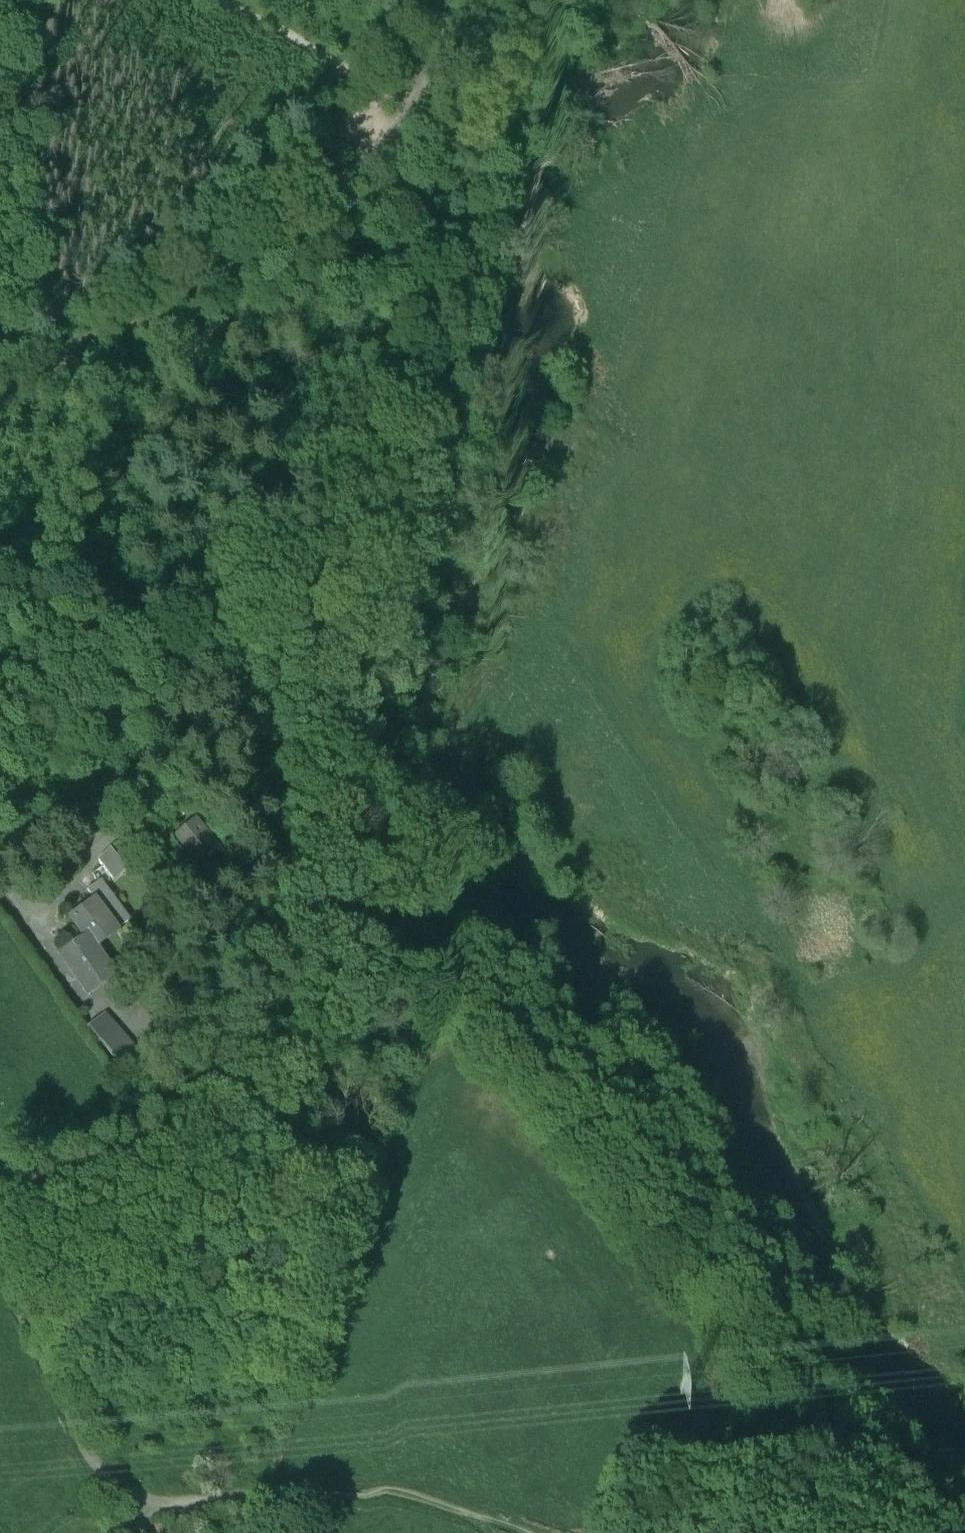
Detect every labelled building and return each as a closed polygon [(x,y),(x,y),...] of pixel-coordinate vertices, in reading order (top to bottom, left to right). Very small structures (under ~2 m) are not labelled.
[(197,800),(179,816),(198,838),(216,822),(197,800)] [(85,918),(60,936),(87,976),(115,957),(95,929),(128,904),(100,863),(88,871),(95,882),(71,898),(85,918)] [(103,998),(87,1013),(96,1028),(99,1026),(113,1013),(103,998)] [(113,1013),(99,1026),(118,1047),(135,1031),(116,1010),(113,1013)]
